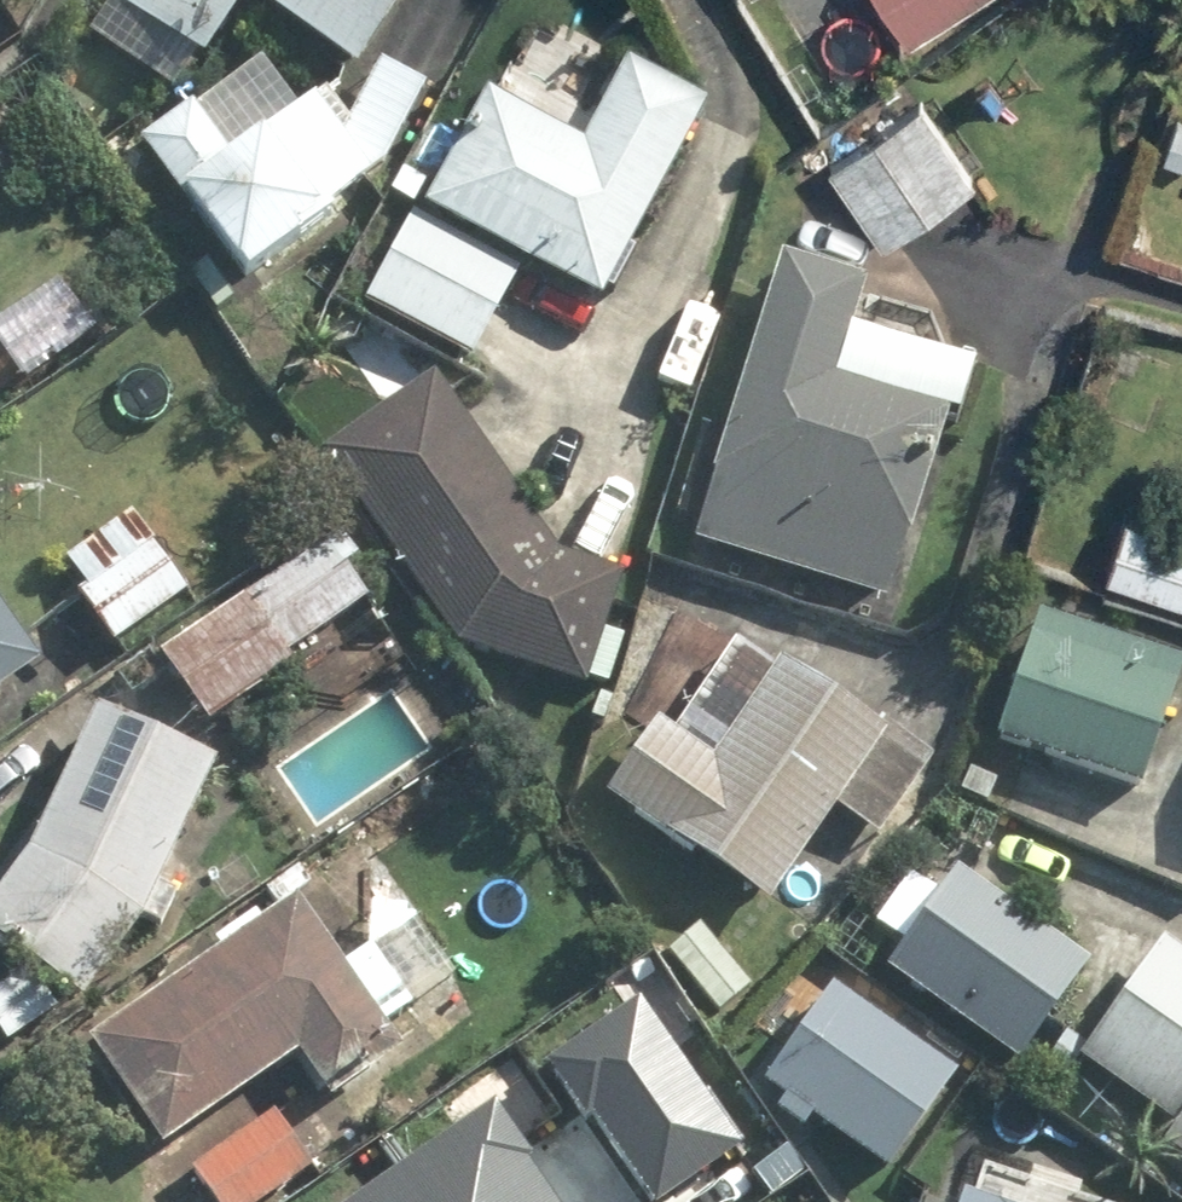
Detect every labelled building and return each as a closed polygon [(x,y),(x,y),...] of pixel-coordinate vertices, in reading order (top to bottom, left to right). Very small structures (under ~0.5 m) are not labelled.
[(97,3),(199,69),(237,10),(348,82),(402,0),(99,0),(97,3)] [(902,44),(972,0),(874,0),(902,44)] [(597,304),(700,110),(623,69),(598,115),(494,60),(364,305),(470,361),(522,265),(597,304)] [(379,175),(421,87),(377,66),(345,133),(313,95),(177,209),(244,289),(379,175)] [(915,97),(824,167),(884,246),(975,177),(915,97)] [(802,217),(787,263),(777,260),(684,544),(882,609),(945,415),(833,379),(863,288),(850,283),(865,237),(802,217)] [(618,577),(553,556),(431,373),(318,449),(456,655),(581,695),(618,577)] [(1120,515),(1099,575),(1181,604),(1181,537),(1120,515)] [(137,517),(62,561),(113,649),(189,605),(137,517)] [(378,609),(329,539),(161,655),(210,725),(378,609)] [(1036,613),(991,743),(1136,793),(1181,663),(1036,613)] [(0,616),(0,697),(38,671),(0,616)] [(831,815),(875,845),(927,767),(717,624),(704,642),(669,618),(629,677),(664,701),(598,799),(765,913),(831,815)] [(0,886),(0,947),(85,1019),(135,924),(151,932),(171,894),(155,886),(212,776),(90,713),(0,886)] [(1157,942),(1123,990),(955,872),(937,898),(908,877),(871,929),(900,949),(882,975),(1014,1068),(1047,1022),(1084,1048),(1071,1066),(1181,1144),(1181,959),(1157,942)] [(344,973),(294,903),(85,1049),(156,1150),(288,1058),(323,1107),(399,1054),(384,1033),(448,989),(406,930),(344,973)] [(694,932),(663,964),(720,1022),(752,990),(694,932)] [(770,1072),(889,1157),(956,1063),(836,979),(770,1072)] [(645,1201),(658,1201),(748,1140),(643,989),(544,1058),(645,1201)] [(335,1201),(568,1201),(492,1093),(335,1201)] [(273,1115),(191,1173),(211,1201),(266,1201),(311,1170),(273,1115)] [(959,1201),(971,1201),(984,1163),(956,1153),(941,1196),(959,1201)]
